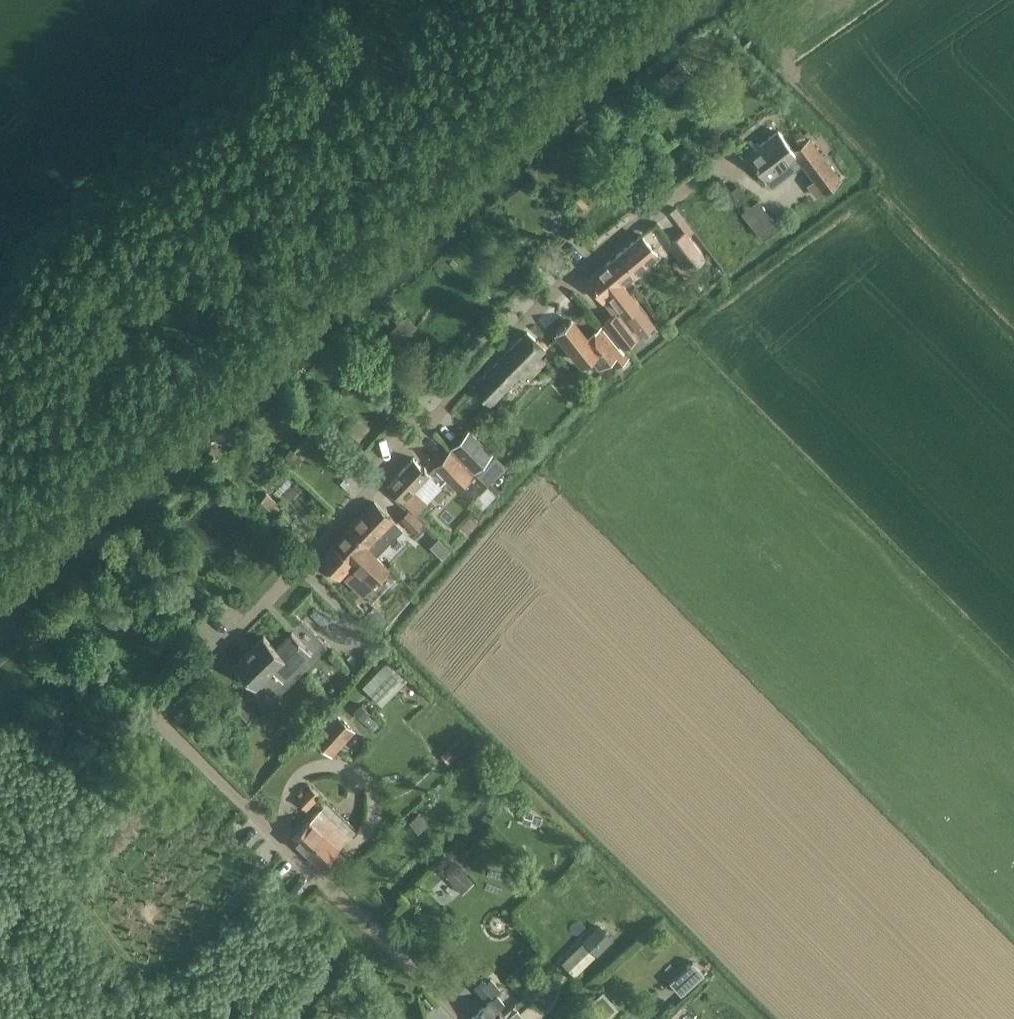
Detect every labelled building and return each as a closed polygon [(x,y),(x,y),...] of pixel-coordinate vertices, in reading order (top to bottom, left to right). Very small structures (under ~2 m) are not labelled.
[(657,82),(670,95),(693,74),(680,60),(657,82)] [(652,108),(648,114),(653,119),(658,113),(652,108)] [(812,139),(795,152),(778,130),(747,154),(773,187),(803,165),(815,180),(808,185),(818,198),(843,179),(812,139)] [(780,226),(760,200),(743,213),(765,239),(780,226)] [(684,231),(670,244),(682,260),(677,266),(688,281),(697,275),(693,269),(707,259),(687,235),(695,230),(677,206),(670,212),(684,231)] [(660,256),(654,250),(641,234),(608,262),(627,285),(660,256)] [(608,262),(587,280),(600,295),(605,301),(614,312),(619,307),(627,315),(642,334),(657,321),(627,285),(608,262)] [(605,323),(626,348),(629,346),(638,355),(643,351),(648,347),(640,337),(618,311),(605,323)] [(572,321),(557,333),(582,363),(592,355),(603,368),(611,361),(615,367),(627,357),(601,326),(587,338),(572,321)] [(474,387),(491,403),(523,369),(532,376),(545,362),(538,355),(545,348),(528,332),(474,387)] [(360,419),(353,426),(345,434),(356,444),(370,430),(360,419)] [(454,447),(475,468),(473,469),(489,484),(506,466),(492,452),(492,453),(469,431),(454,447)] [(281,458),(284,461),(292,468),(301,457),(294,451),(290,447),(281,458)] [(437,466),(451,479),(459,487),(473,472),(450,451),(437,466)] [(521,452),(514,459),(519,465),(527,457),(521,452)] [(388,485),(403,499),(418,513),(428,502),(416,489),(430,473),(414,458),(388,485)] [(375,502),(348,530),(389,569),(392,566),(379,555),(403,529),(389,516),(375,502)] [(408,507),(399,517),(414,531),(423,521),(408,507)] [(280,514),(270,527),(286,539),(296,526),(280,514)] [(346,577),(365,596),(389,569),(348,530),(322,558),(340,575),(352,564),(356,568),(346,577)] [(439,537),(430,546),(442,557),(442,558),(442,557),(451,549),(439,537)] [(126,574),(120,581),(129,591),(136,584),(126,574)] [(203,586),(196,593),(201,599),(209,592),(203,586)] [(234,666),(249,680),(256,687),(273,670),(283,680),(311,651),(292,632),(276,648),(264,636),(234,666)] [(388,660),(363,687),(384,706),(407,681),(408,679),(388,660)] [(241,698),(230,709),(244,722),(254,712),(241,698)] [(370,713),(362,704),(355,711),(364,720),(370,713)] [(431,714),(420,724),(430,735),(441,725),(431,714)] [(330,754),(352,728),(337,715),(314,741),(330,754)] [(369,716),(363,721),(373,730),(378,724),(369,716)] [(447,749),(441,755),(449,763),(455,757),(447,749)] [(309,786),(296,800),(307,810),(320,795),(309,786)] [(306,824),(292,839),(322,867),(335,852),(356,831),(327,802),(306,824)] [(526,811),(523,823),(531,825),(532,822),(540,825),(542,819),(533,816),(534,814),(526,811)] [(419,813),(410,822),(419,832),(428,823),(419,813)] [(458,866),(448,877),(463,892),(473,882),(458,866)] [(600,923),(583,940),(598,955),(615,938),(600,923)] [(562,963),(575,976),(595,956),(583,943),(562,963)] [(681,995),(704,974),(693,962),(670,982),(681,995)] [(483,978),(473,987),(483,998),(489,993),(482,986),(487,982),(483,978)] [(472,1017),(473,1018),(507,1018),(504,1016),(500,1011),(506,1005),(498,996),(502,992),(490,979),(488,981),(487,982),(482,986),(489,993),(493,998),(472,1017)] [(507,1018),(527,1018),(520,1011),(525,1007),(532,1001),(528,996),(524,999),(504,1016),(507,1018)]
